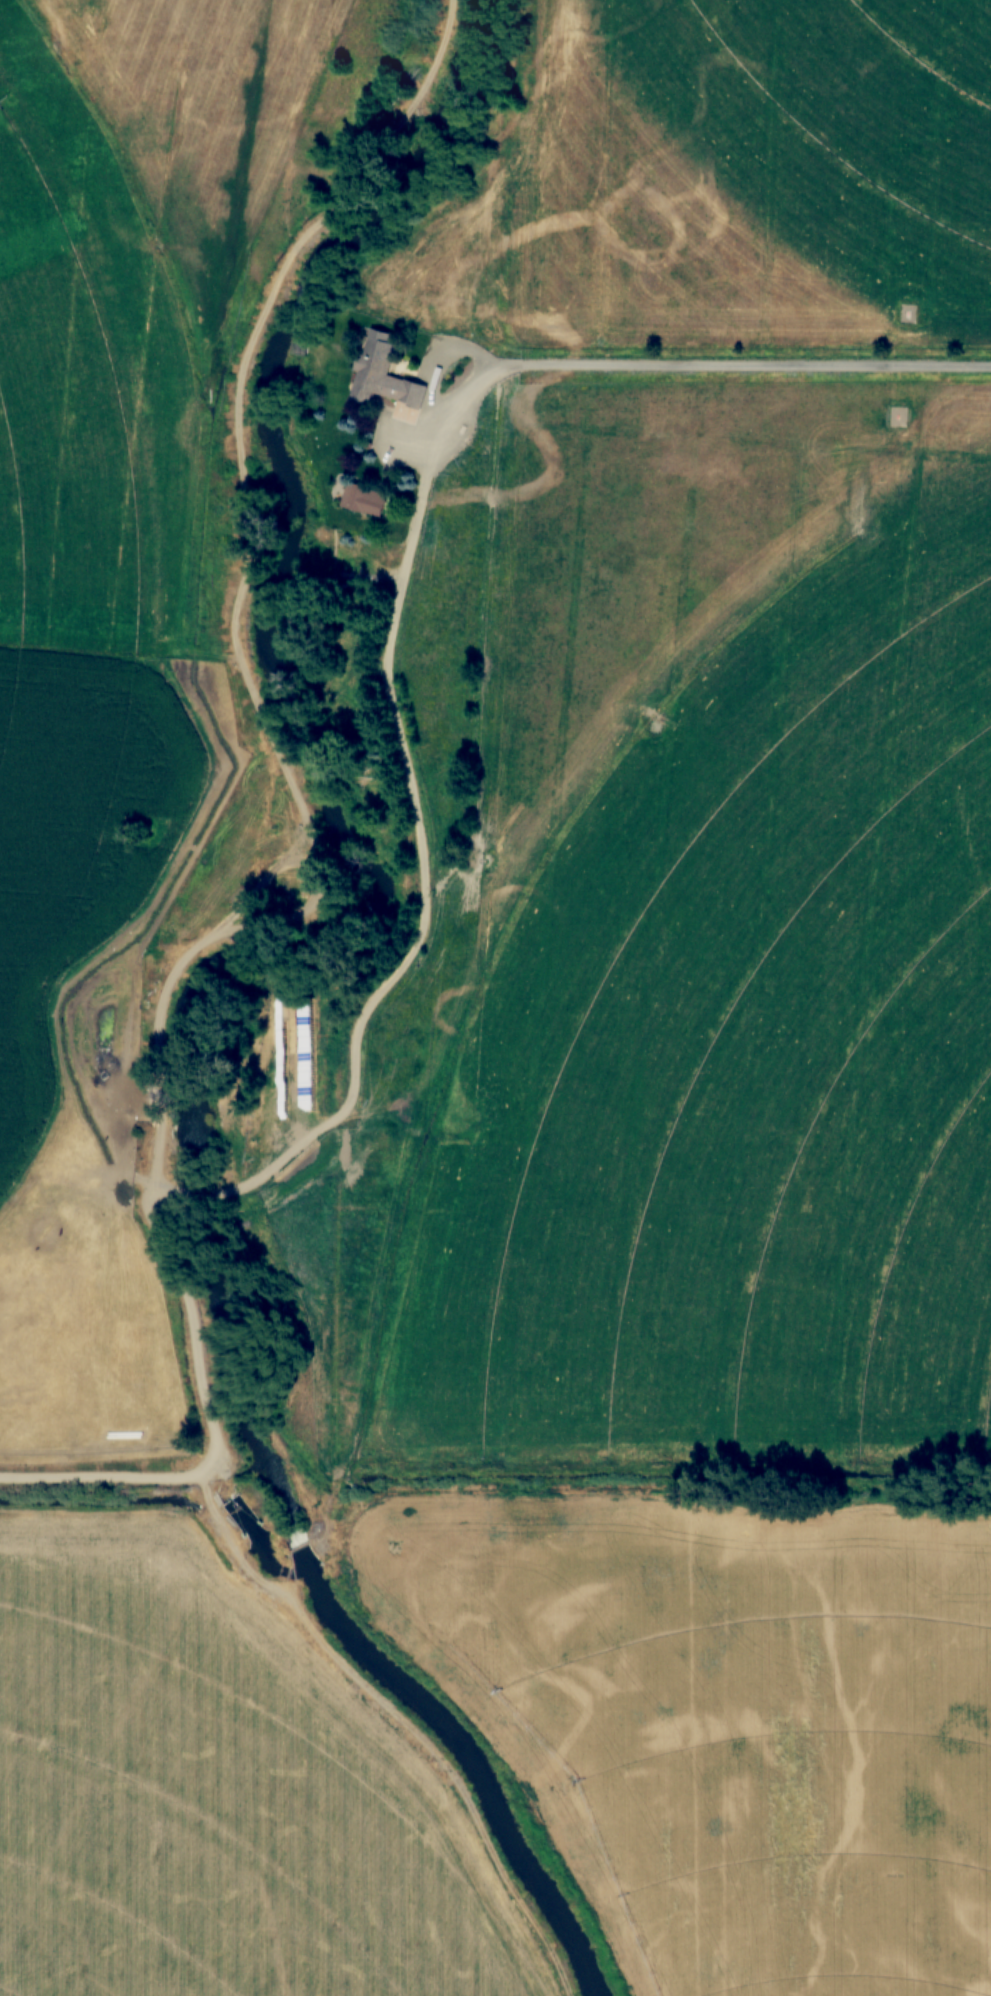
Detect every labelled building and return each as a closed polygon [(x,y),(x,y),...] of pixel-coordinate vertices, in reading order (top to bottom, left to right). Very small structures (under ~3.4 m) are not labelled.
[(387,377),(394,345),(363,337),(351,390),(421,406),(426,386),(387,377)] [(381,518),(386,494),(345,485),(340,510),(381,518)] [(270,1114),(268,1101),(257,1102),(259,1115),(270,1114)]
